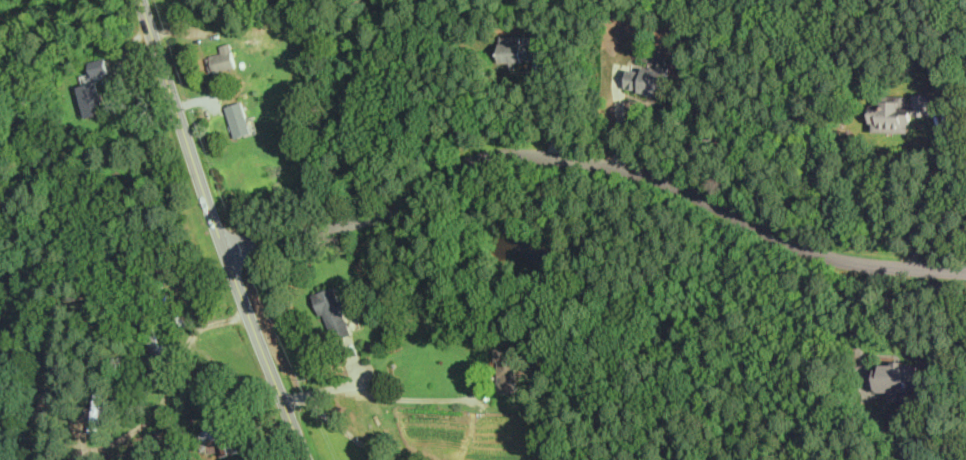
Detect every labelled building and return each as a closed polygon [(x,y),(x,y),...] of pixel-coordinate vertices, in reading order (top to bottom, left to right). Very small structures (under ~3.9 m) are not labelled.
[(229,43),(234,66),(211,71),(209,62),(207,55),(220,52),(218,45),(229,43)] [(547,43),(501,43),(501,62),(547,61),(547,43)] [(87,62),(90,76),(109,72),(105,57),(87,62)] [(627,90),(667,96),(671,71),(630,65),(627,90)] [(95,81),(103,112),(82,118),(73,86),(95,81)] [(930,115),(930,94),(910,94),(910,101),(873,101),(872,131),(910,132),(910,115),(930,115)] [(224,106),(233,137),(250,132),(240,101),(224,106)] [(309,295),(331,286),(350,334),(342,337),(333,341),(322,314),(318,316),(309,295)] [(514,348),(495,349),(496,392),(515,392),(514,348)] [(919,364),(876,364),(877,392),(891,392),(891,401),(901,401),(900,391),(919,390),(919,364)] [(85,389),(79,425),(96,428),(102,391),(85,389)] [(197,430),(225,423),(230,444),(241,441),(243,450),(220,456),(219,450),(204,454),(197,430)]
